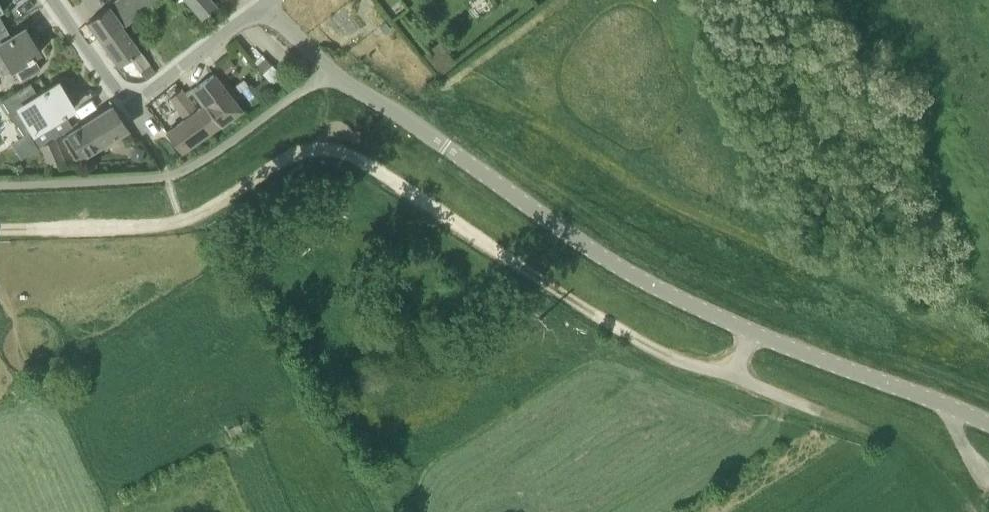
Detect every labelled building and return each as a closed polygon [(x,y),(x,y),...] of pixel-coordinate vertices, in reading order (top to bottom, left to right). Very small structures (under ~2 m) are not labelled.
[(162,0),(118,0),(108,7),(122,28),(162,0)] [(202,17),(215,6),(210,0),(187,0),(202,17)] [(140,51),(122,28),(108,7),(87,22),(119,66),(132,58),(141,71),(150,64),(140,51)] [(6,28),(0,32),(0,74),(1,76),(12,70),(20,83),(41,69),(40,68),(36,71),(30,61),(34,58),(33,57),(39,53),(25,29),(12,37),(6,28)] [(256,59),(275,83),(284,76),(265,52),(256,59)] [(197,110),(212,131),(221,125),(240,111),(213,75),(214,75),(213,74),(193,89),(204,105),(197,110)] [(274,87),(267,78),(250,90),(258,100),(274,87)] [(58,83),(38,96),(31,84),(3,102),(13,117),(25,138),(30,135),(38,148),(72,126),(65,115),(66,115),(65,113),(74,108),(64,93),(62,94),(56,85),(59,84),(58,83)] [(166,133),(181,153),(194,143),(212,131),(197,110),(181,89),(169,98),(185,119),(166,133)] [(121,120),(116,112),(112,107),(63,141),(77,162),(127,128),(121,120)] [(64,161),(55,137),(40,146),(49,168),(64,161)]
